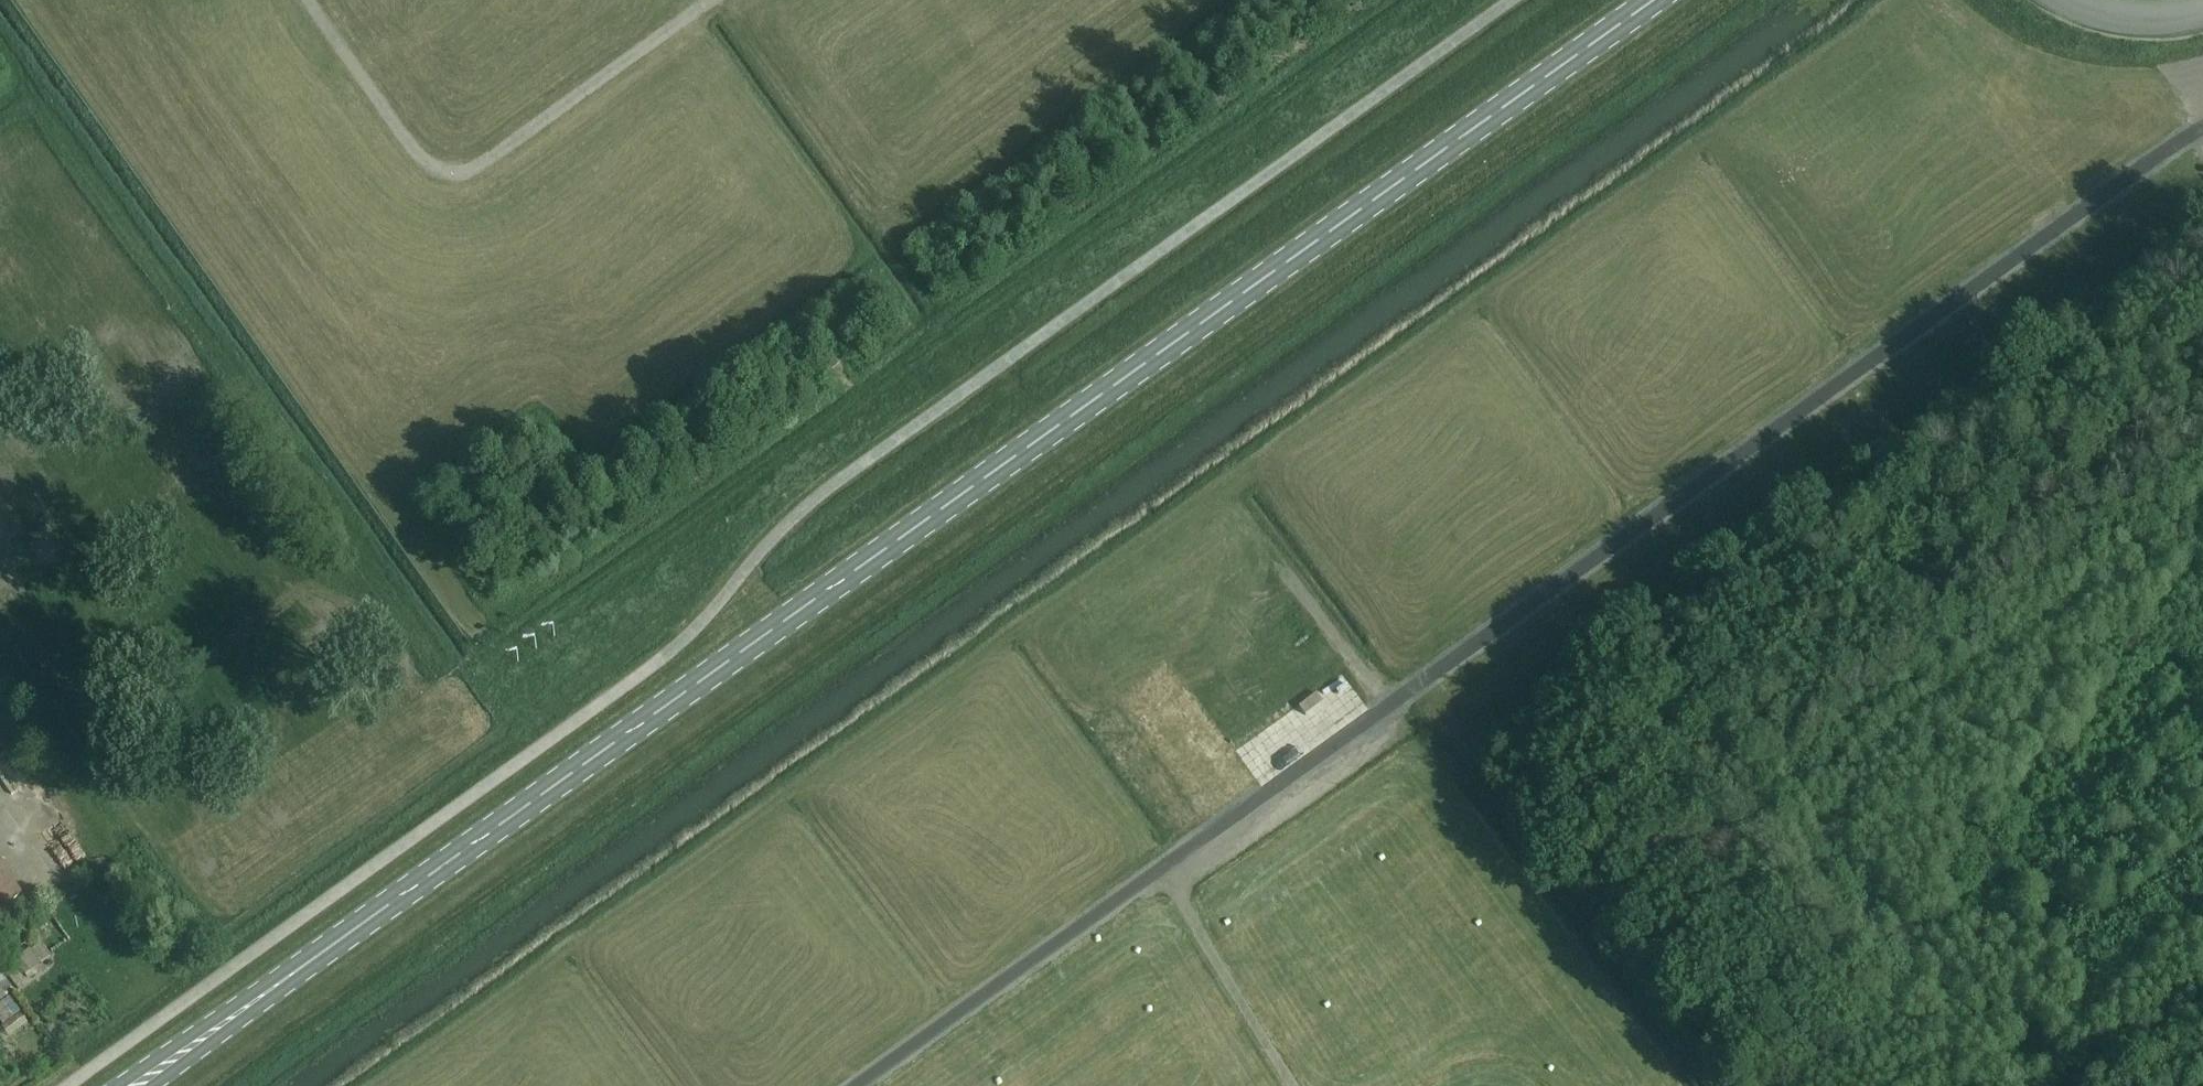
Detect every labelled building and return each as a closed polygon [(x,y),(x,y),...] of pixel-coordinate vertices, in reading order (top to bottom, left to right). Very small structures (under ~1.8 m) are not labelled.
[(20,892),(0,864),(0,907),(20,892)] [(35,964),(41,980),(59,973),(52,957),(35,964)] [(9,1038),(27,1025),(18,1012),(20,1011),(9,995),(13,992),(0,974),(0,1026),(9,1038)]
